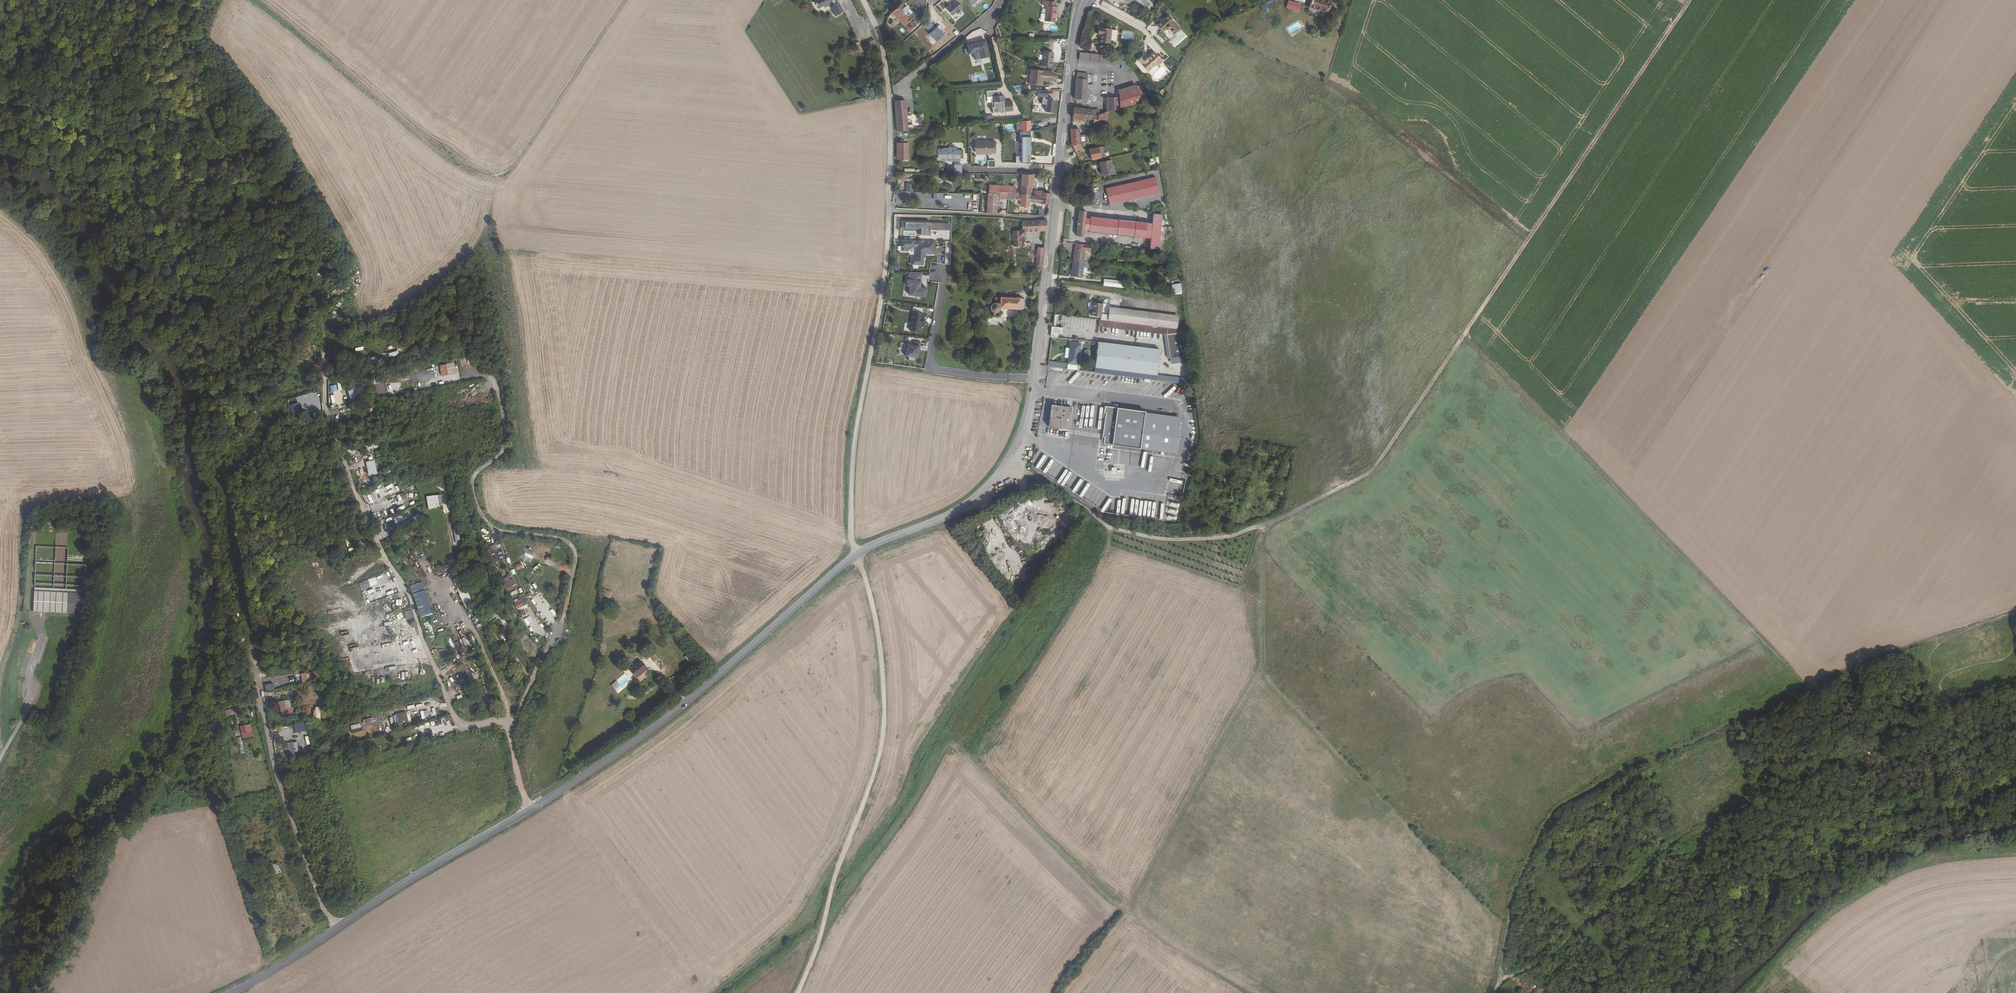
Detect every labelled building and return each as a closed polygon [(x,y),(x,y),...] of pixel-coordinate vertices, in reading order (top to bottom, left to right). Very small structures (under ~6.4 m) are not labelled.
[(814,2),(818,9),(823,6),(824,8),(828,6),(827,3),(831,1),(833,6),(830,8),(834,16),(842,12),(837,3),(835,5),(832,1),(833,0),(817,0),(814,2)] [(956,0),(946,9),(952,15),(956,12),(957,14),(960,11),(959,9),(962,7),(956,0)] [(1262,10),(1276,5),(1274,0),(1273,0),(1260,5),(1262,10)] [(1308,7),(1327,13),(1331,1),(1326,0),(1310,0),(1308,7)] [(1045,21),(1055,22),(1055,17),(1056,15),(1057,15),(1058,7),(1055,6),(1055,2),(1043,1),(1042,5),(1047,6),(1045,14),(1045,21)] [(1285,9),(1298,13),(1300,5),(1288,1),(1285,9)] [(891,13),(910,32),(918,24),(912,18),(914,16),(901,3),(891,13)] [(1168,15),(1156,25),(1162,32),(1166,29),(1167,30),(1169,29),(1174,35),(1180,29),(1168,15)] [(941,27),(939,24),(928,33),(935,41),(943,34),(939,29),(941,27)] [(1100,35),(1100,42),(1110,44),(1110,40),(1111,30),(1112,29),(1110,29),(1106,28),(1106,26),(1102,26),(1102,28),(1100,28),(1099,35),(1100,35)] [(989,57),(985,41),(976,43),(975,45),(972,46),(972,44),(967,45),(969,54),(974,53),(975,60),(989,57)] [(1052,52),(1042,51),(1040,65),(1052,67),(1053,56),(1052,56),(1052,52)] [(1142,56),(1138,60),(1147,71),(1156,64),(1158,66),(1163,61),(1154,52),(1147,58),(1146,58),(1145,58),(1144,58),(1142,56)] [(1122,58),(1080,53),(1079,60),(1122,65),(1122,58)] [(1053,72),(1030,69),(1029,84),(1040,85),(1041,79),(1043,80),(1052,81),(1053,72)] [(1088,74),(1078,72),(1077,79),(1076,79),(1074,99),(1087,100),(1088,93),(1086,93),(1087,80),(1088,74)] [(971,73),(971,81),(987,81),(986,73),(971,73)] [(1136,84),(1117,91),(1119,95),(1137,89),(1137,87),(1136,84)] [(1142,86),(1137,87),(1137,89),(1142,102),(1146,100),(1142,86)] [(1137,89),(1119,95),(1119,98),(1120,108),(1142,102),(1137,89)] [(1047,97),(1048,90),(1037,91),(1036,96),(1042,97),(1041,104),(1046,105),(1045,112),(1052,113),(1054,101),(1044,99),(1045,97),(1047,97)] [(1049,90),(1048,99),(1055,99),(1055,96),(1059,96),(1060,91),(1049,90)] [(1003,112),(1012,111),(1011,101),(1004,102),(1003,96),(998,96),(998,91),(986,91),(986,97),(992,97),(993,103),(991,103),(992,114),(1003,113),(1003,112)] [(1119,98),(1107,98),(1107,112),(1108,112),(1120,108),(1119,98)] [(905,100),(894,101),(895,117),(896,119),(907,118),(905,100)] [(1099,110),(1074,108),(1073,119),(1080,120),(1084,120),(1091,120),(1091,119),(1093,120),(1095,120),(1097,120),(1098,115),(1099,110)] [(1107,112),(1098,115),(1097,120),(1095,120),(1093,120),(1093,123),(1098,124),(1101,124),(1101,120),(1107,120),(1108,112),(1107,112)] [(907,118),(896,119),(896,126),(897,132),(907,131),(908,131),(907,118)] [(1030,121),(1021,121),(1021,131),(1021,154),(1031,154),(1035,155),(1042,155),(1054,156),(1055,151),(1042,150),(1042,151),(1036,150),(1031,150),(1031,131),(1030,121)] [(1071,129),(1070,129),(1071,146),(1072,146),(1080,144),(1079,136),(1080,135),(1079,129),(1071,129)] [(1080,135),(1079,136),(1080,144),(1081,144),(1088,143),(1087,134),(1080,135)] [(987,153),(995,153),(995,142),(986,142),(986,141),(976,141),(976,148),(980,148),(980,154),(987,154),(987,153)] [(908,144),(896,143),(896,160),(907,160),(908,144)] [(1099,147),(1088,150),(1090,160),(1101,158),(1099,147)] [(938,149),(937,158),(948,158),(948,161),(956,161),(956,158),(963,158),(963,150),(957,150),(957,148),(948,148),(948,149),(938,149)] [(1110,161),(1099,163),(1102,175),(1113,173),(1110,161)] [(1034,175),(1022,175),(1021,185),(1021,193),(1030,195),(1031,186),(1033,186),(1034,175)] [(1155,177),(1106,188),(1109,205),(1159,194),(1155,177)] [(998,186),(989,185),(988,195),(987,213),(996,214),(997,199),(998,186)] [(1016,187),(998,186),(997,199),(1014,200),(1015,200),(1015,193),(1016,187)] [(895,205),(904,205),(904,191),(896,191),(895,205)] [(1021,193),(1015,193),(1015,200),(1014,200),(1013,204),(1020,204),(1019,215),(1029,216),(1030,202),(1040,204),(1040,203),(1049,205),(1050,198),(1037,196),(1030,195),(1021,193)] [(1086,211),(1079,211),(1078,221),(1077,221),(1077,225),(1076,236),(1083,236),(1084,229),(1089,230),(1089,232),(1150,239),(1149,248),(1159,249),(1162,215),(1153,214),(1152,224),(1090,217),(1090,219),(1085,218),(1086,211)] [(1032,221),(1026,222),(1027,221),(1024,221),(1024,222),(1025,231),(1019,231),(1019,232),(1020,232),(1020,237),(1021,236),(1025,236),(1025,232),(1027,232),(1046,231),(1047,221),(1046,220),(1039,220),(1032,221)] [(951,223),(902,222),(902,229),(919,229),(919,235),(929,235),(930,232),(942,232),(951,232),(951,223)] [(1020,237),(1020,232),(1019,232),(1013,232),(1013,237),(1014,247),(1022,247),(1022,244),(1020,244),(1020,237)] [(934,254),(934,241),(901,240),(901,251),(908,251),(908,247),(916,247),(916,258),(912,257),(911,264),(923,265),(923,258),(924,258),(924,254),(934,254)] [(1074,249),(1073,262),(1084,263),(1086,250),(1090,251),(1091,245),(1086,245),(1075,243),(1074,249)] [(1042,266),(1044,249),(1038,248),(1037,254),(1036,254),(1035,257),(1037,257),(1036,265),(1042,266)] [(1084,263),(1073,262),(1071,276),(1082,278),(1084,263)] [(909,294),(925,297),(927,288),(920,287),(922,272),(909,272),(907,285),(910,286),(909,294)] [(1129,282),(1104,279),(1104,286),(1128,288),(1129,282)] [(1180,284),(1172,285),(1173,295),(1181,294),(1180,284)] [(1021,298),(1000,297),(1000,303),(995,302),(995,303),(993,304),(991,305),(991,306),(990,308),(991,310),(992,311),(994,312),(995,312),(997,312),(999,311),(999,309),(1000,309),(1020,309),(1020,308),(1023,308),(1023,299),(1021,299),(1021,298)] [(1103,304),(1092,302),(1091,315),(1101,316),(1103,304)] [(909,313),(910,306),(902,304),(901,311),(909,313)] [(1120,308),(1109,307),(1108,321),(1118,322),(1120,308)] [(1178,316),(1120,308),(1118,322),(1177,329),(1178,316)] [(922,313),(912,311),(909,325),(911,325),(911,330),(920,332),(920,331),(921,330),(922,328),(921,327),(921,326),(922,322),(923,322),(924,317),(921,317),(922,313)] [(1108,321),(1099,320),(1098,326),(1167,335),(1170,358),(1185,356),(1182,330),(1177,329),(1118,322),(1108,321)] [(916,357),(917,357),(919,346),(920,346),(921,342),(913,341),(913,345),(908,344),(907,349),(906,349),(905,356),(909,356),(908,360),(916,361),(916,357)] [(1081,343),(1070,342),(1067,369),(1077,370),(1081,343)] [(1160,350),(1098,343),(1097,348),(1095,368),(1157,375),(1160,350)] [(454,363),(440,364),(441,375),(458,374),(458,367),(455,367),(454,363)] [(1066,382),(1069,385),(1079,375),(1076,373),(1074,375),(1071,372),(1069,374),(1067,371),(1057,381),(1059,384),(1062,381),(1065,383),(1066,382)] [(1081,387),(1088,375),(1086,373),(1078,385),(1081,387)] [(1168,396),(1179,388),(1177,385),(1166,394),(1168,396)] [(1155,393),(1160,397),(1169,388),(1167,386),(1165,389),(1161,386),(1155,393)] [(351,402),(356,401),(353,389),(348,390),(351,402)] [(314,401),(311,394),(305,394),(289,401),(294,412),(294,413),(308,412),(310,411),(314,411),(317,409),(316,406),(314,401)] [(1072,402),(1071,407),(1180,422),(1180,417),(1072,402)] [(1071,407),(1051,405),(1048,427),(1068,430),(1067,439),(1175,454),(1180,422),(1071,407)] [(377,444),(366,445),(367,452),(370,452),(370,449),(377,448),(377,444)] [(1040,452),(1033,463),(1036,465),(1035,466),(1039,469),(1040,467),(1043,469),(1049,458),(1040,452)] [(365,462),(369,477),(377,474),(374,460),(365,462)] [(1108,476),(1122,476),(1123,473),(1117,473),(1117,468),(1112,467),(1111,472),(1108,472),(1108,476)] [(1172,471),(1169,485),(1179,486),(1179,492),(1182,492),(1186,473),(1172,471)] [(383,496),(390,493),(386,486),(380,489),(383,496)] [(399,501),(406,498),(404,492),(397,495),(399,501)] [(442,495),(426,496),(428,509),(443,508),(442,495)] [(393,519),(396,525),(403,521),(400,515),(393,519)] [(1014,534),(1016,532),(1014,529),(1018,525),(1016,523),(1009,529),(1014,534)] [(494,567),(503,565),(502,560),(504,559),(500,545),(489,549),(494,567)] [(54,546),(54,585),(66,585),(67,546),(54,546)] [(517,571),(523,568),(521,562),(514,566),(517,571)] [(501,580),(508,593),(514,590),(512,586),(516,584),(513,579),(510,580),(509,576),(501,580)] [(460,577),(452,580),(465,608),(473,604),(460,577)] [(364,581),(367,588),(373,586),(371,579),(364,581)] [(364,581),(359,583),(361,590),(367,588),(364,581)] [(422,582),(410,586),(420,618),(432,615),(422,582)] [(31,611),(56,612),(82,614),(83,594),(33,590),(31,611)] [(519,597),(512,601),(516,610),(527,604),(523,594),(518,596),(519,597)] [(410,610),(404,612),(407,621),(413,619),(410,610)] [(501,619),(498,612),(486,616),(488,623),(501,619)] [(400,618),(393,620),(395,627),(402,626),(400,618)] [(392,632),(395,640),(405,637),(404,632),(397,634),(396,631),(392,632)] [(651,649),(648,652),(649,654),(655,662),(659,659),(651,649)] [(648,669),(641,660),(639,662),(636,664),(637,664),(630,670),(637,679),(648,669)] [(311,681),(310,673),(300,674),(301,682),(311,681)] [(610,686),(618,694),(632,682),(624,673),(610,686)] [(431,708),(424,709),(426,717),(433,715),(431,708)] [(406,711),(395,714),(397,725),(408,722),(406,711)] [(304,722),(294,725),(296,733),(307,730),(304,722)] [(242,739),(253,736),(250,724),(240,727),(242,739)] [(241,737),(236,738),(240,754),(245,753),(241,737)] [(287,744),(289,756),(299,755),(297,742),(287,744)] [(325,864),(328,874),(334,872),(330,859),(325,860),(326,863),(325,864)] [(275,874),(281,872),(278,862),(272,865),(275,874)]
